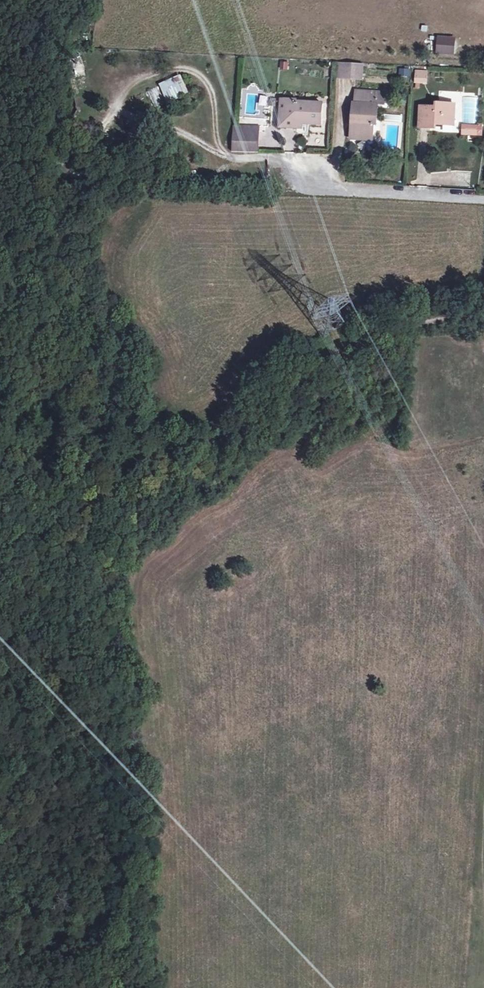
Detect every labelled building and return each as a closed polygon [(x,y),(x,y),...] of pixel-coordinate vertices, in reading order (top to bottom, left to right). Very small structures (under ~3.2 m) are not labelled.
[(435,55),(454,55),(455,36),(436,36),(435,55)] [(337,65),(335,81),(361,83),(363,67),(337,65)] [(413,72),(412,84),(424,85),(425,73),(413,72)] [(146,90),(154,109),(188,94),(180,75),(146,90)] [(372,106),(375,106),(376,101),(384,101),(385,93),(355,91),(354,105),(351,105),(348,136),(369,139),(372,106)] [(298,129),(299,123),(277,121),(278,102),(290,103),(291,99),(274,97),(272,127),(298,129)] [(319,105),(290,103),(278,102),(277,121),(299,123),(317,124),(319,105)] [(434,109),(418,107),(416,130),(432,131),(433,127),(451,128),(453,107),(435,105),(434,109)] [(255,130),(255,124),(229,121),(229,128),(255,130)] [(253,150),(255,130),(229,128),(227,149),(253,150)]
